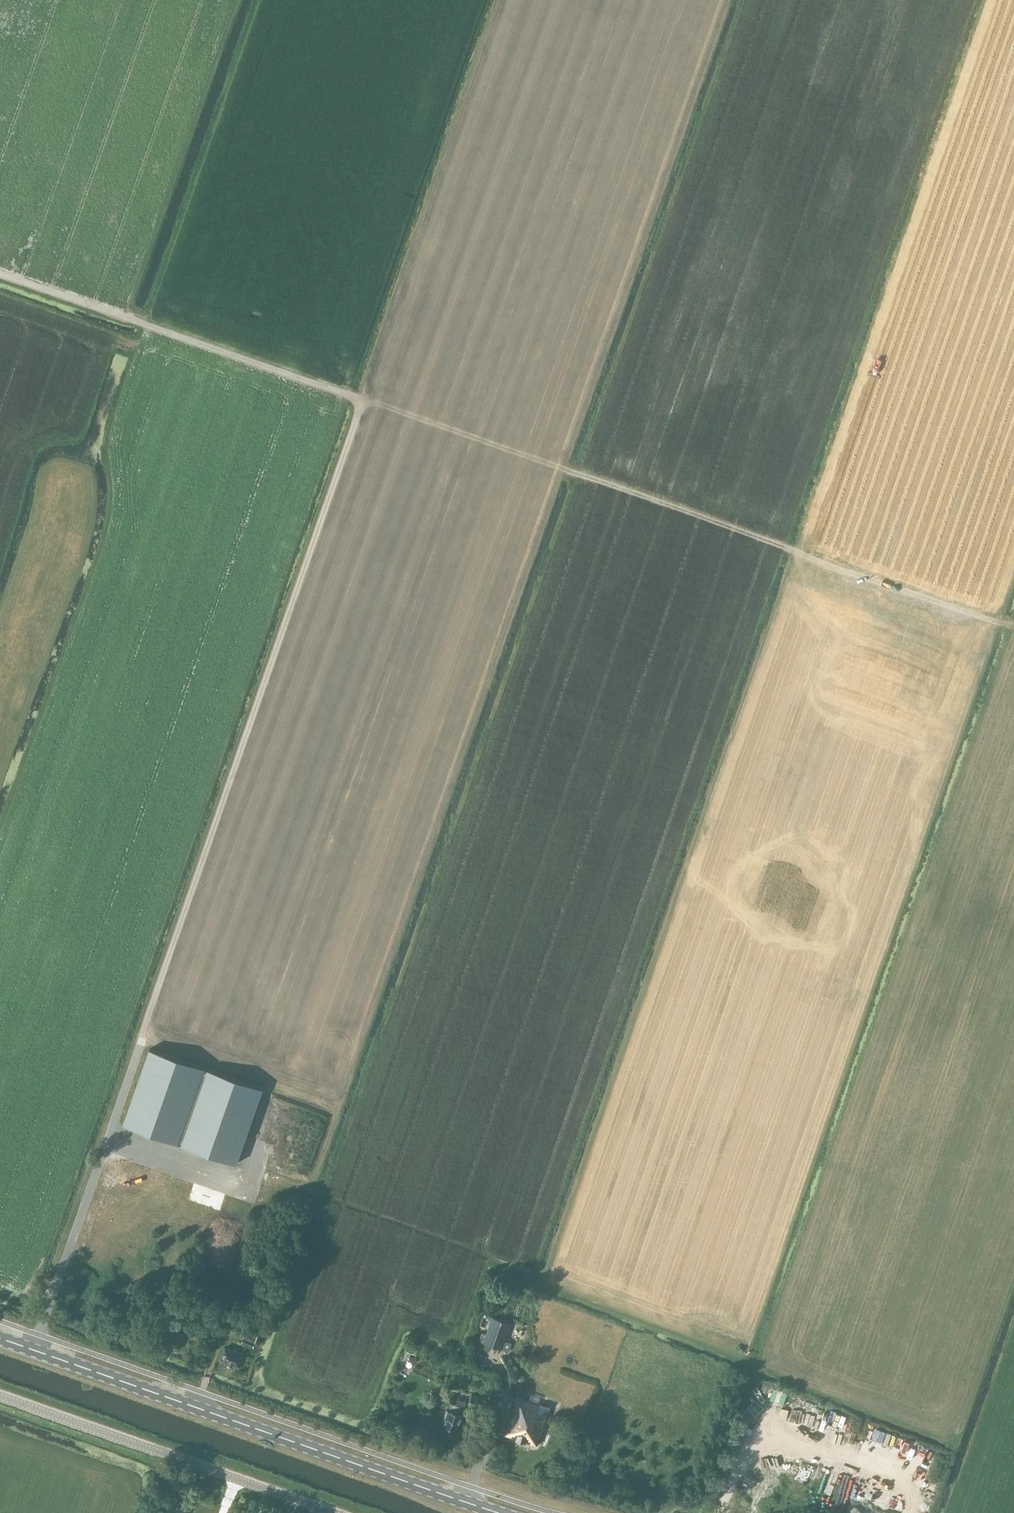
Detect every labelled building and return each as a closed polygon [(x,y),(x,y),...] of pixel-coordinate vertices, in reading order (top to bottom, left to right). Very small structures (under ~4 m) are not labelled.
[(205,1068),(149,1049),(123,1124),(145,1132),(145,1131),(157,1135),(156,1136),(203,1152),(204,1151),(215,1155),(214,1156),(237,1164),(240,1154),(238,1153),(241,1145),(243,1145),(263,1088),(208,1069),(207,1070),(204,1069),(205,1068)] [(483,1343),(503,1350),(509,1352),(512,1344),(506,1341),(512,1324),(492,1317),(483,1343)] [(242,1343),(253,1347),(258,1336),(250,1334),(249,1337),(244,1336),(242,1343)] [(221,1361),(239,1367),(244,1354),(225,1348),(221,1361)] [(469,1404),(484,1409),(487,1400),(472,1394),(469,1404)] [(506,1434),(537,1445),(549,1407),(518,1397),(506,1434)] [(456,1405),(451,1404),(449,1410),(447,1409),(444,1418),(446,1419),(444,1425),(457,1429),(465,1408),(464,1408),(466,1402),(458,1399),(456,1405)]
